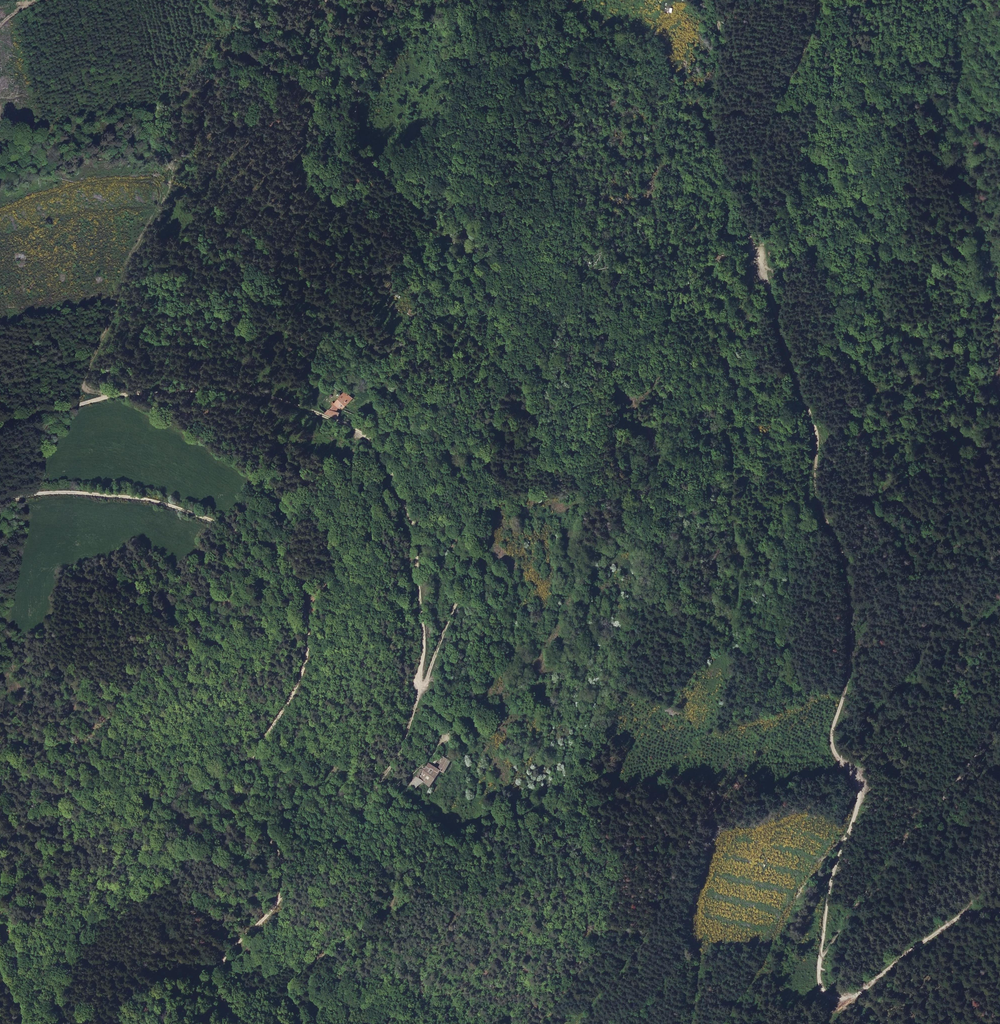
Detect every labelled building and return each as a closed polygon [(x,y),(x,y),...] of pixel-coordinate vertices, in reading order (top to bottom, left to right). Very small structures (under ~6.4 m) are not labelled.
[(347,408),(353,400),(347,391),(341,398),(333,391),(319,404),(322,407),(320,410),(325,416),(338,421),(340,417),(333,411),(337,406),(341,409),(344,406),(347,408)] [(415,780),(410,787),(414,791),(423,785),(430,790),(443,772),(447,774),(452,762),(443,759),(438,769),(429,764),(426,763),(423,771),(420,768),(415,780)]
